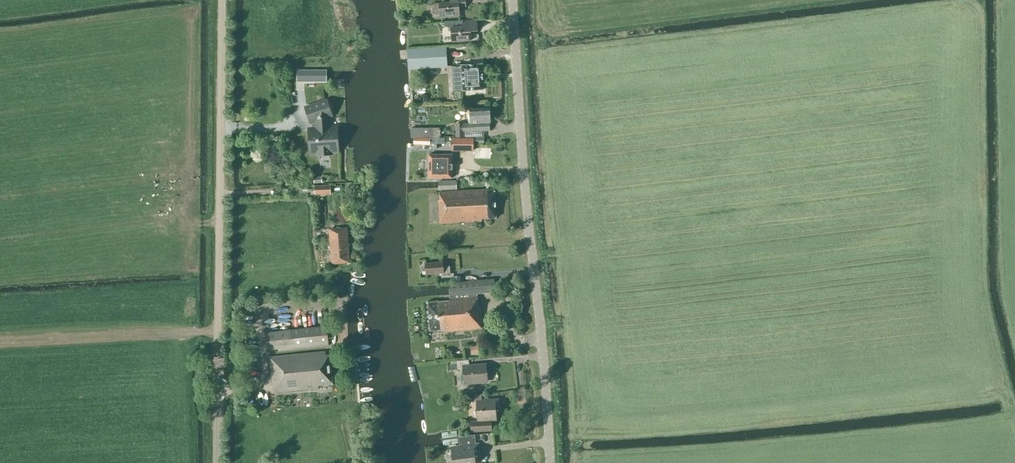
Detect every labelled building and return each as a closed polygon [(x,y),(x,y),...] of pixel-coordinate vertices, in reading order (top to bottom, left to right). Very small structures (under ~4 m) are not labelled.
[(459,16),(459,7),(466,6),(465,0),(450,0),(450,2),(432,4),(432,15),(440,14),(441,17),(459,16)] [(453,42),(471,40),(470,31),(477,31),(477,21),(462,22),(462,27),(451,28),(453,42)] [(429,48),(407,49),(408,67),(430,66),(429,48)] [(484,90),(482,64),(461,65),(461,67),(453,67),(454,90),(463,89),(463,91),(484,90)] [(327,82),(327,70),(297,70),(297,82),(327,82)] [(332,115),(327,101),(305,108),(310,122),(318,120),(319,131),(310,132),(311,151),(319,150),(320,155),(329,154),(329,150),(338,149),(336,130),(327,130),(326,117),(332,115)] [(456,124),(456,137),(457,137),(464,137),(464,132),(490,130),(489,123),(490,123),(490,109),(469,110),(470,123),(456,124)] [(411,128),(411,137),(439,137),(439,128),(411,128)] [(473,151),(473,142),(473,138),(452,138),(452,151),(473,151)] [(448,170),(448,155),(428,154),(428,178),(453,178),(453,170),(448,170)] [(457,180),(439,181),(439,182),(439,188),(439,190),(457,190),(457,180)] [(331,194),(331,185),(317,185),(318,195),(331,194)] [(496,218),(494,189),(439,192),(440,200),(439,200),(440,223),(482,221),(482,219),(496,218)] [(347,228),(329,229),(332,263),(349,262),(347,228)] [(443,274),(450,273),(449,266),(443,267),(443,262),(425,264),(426,274),(443,273),(443,274)] [(494,279),(449,283),(450,296),(477,294),(495,292),(494,279)] [(477,297),(450,299),(450,301),(428,303),(430,331),(445,329),(445,331),(482,328),(480,305),(478,306),(477,297)] [(329,345),(327,326),(265,333),(267,350),(279,349),(279,351),(329,345)] [(319,386),(332,384),(330,360),(326,361),(325,351),(270,357),(272,383),(276,382),(277,392),(319,388),(319,386)] [(486,382),(485,365),(469,366),(469,360),(456,361),(457,370),(463,369),(464,383),(486,382)] [(496,406),(500,406),(500,398),(482,399),(482,394),(473,394),(473,401),(477,400),(478,420),(471,421),(471,432),(492,431),(491,421),(496,420),(496,406)] [(458,437),(459,447),(451,448),(452,457),(448,458),(448,462),(476,462),(476,460),(479,459),(478,444),(476,445),(474,435),(458,437)]
